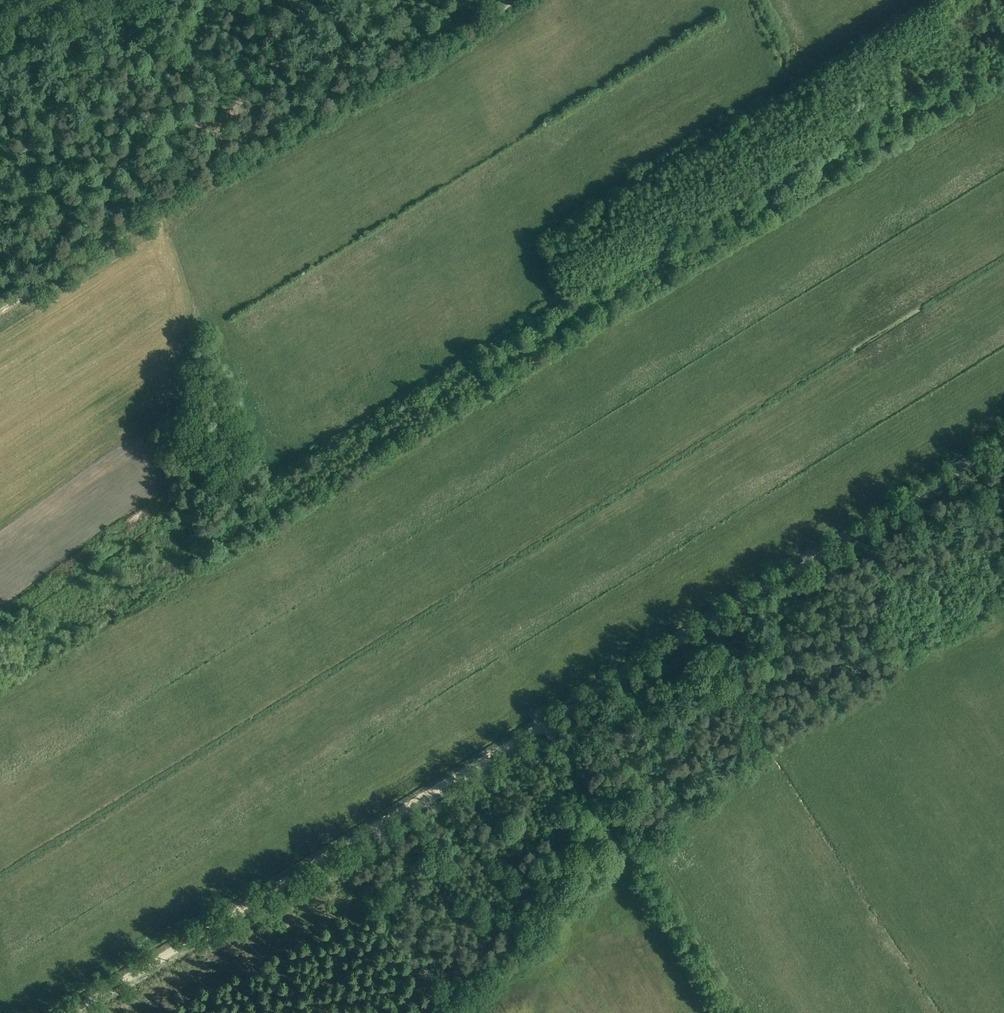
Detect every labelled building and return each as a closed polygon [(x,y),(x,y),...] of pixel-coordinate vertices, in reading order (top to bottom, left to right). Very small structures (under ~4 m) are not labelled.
[(210,22),(212,29),(219,27),(216,20),(210,22)]
